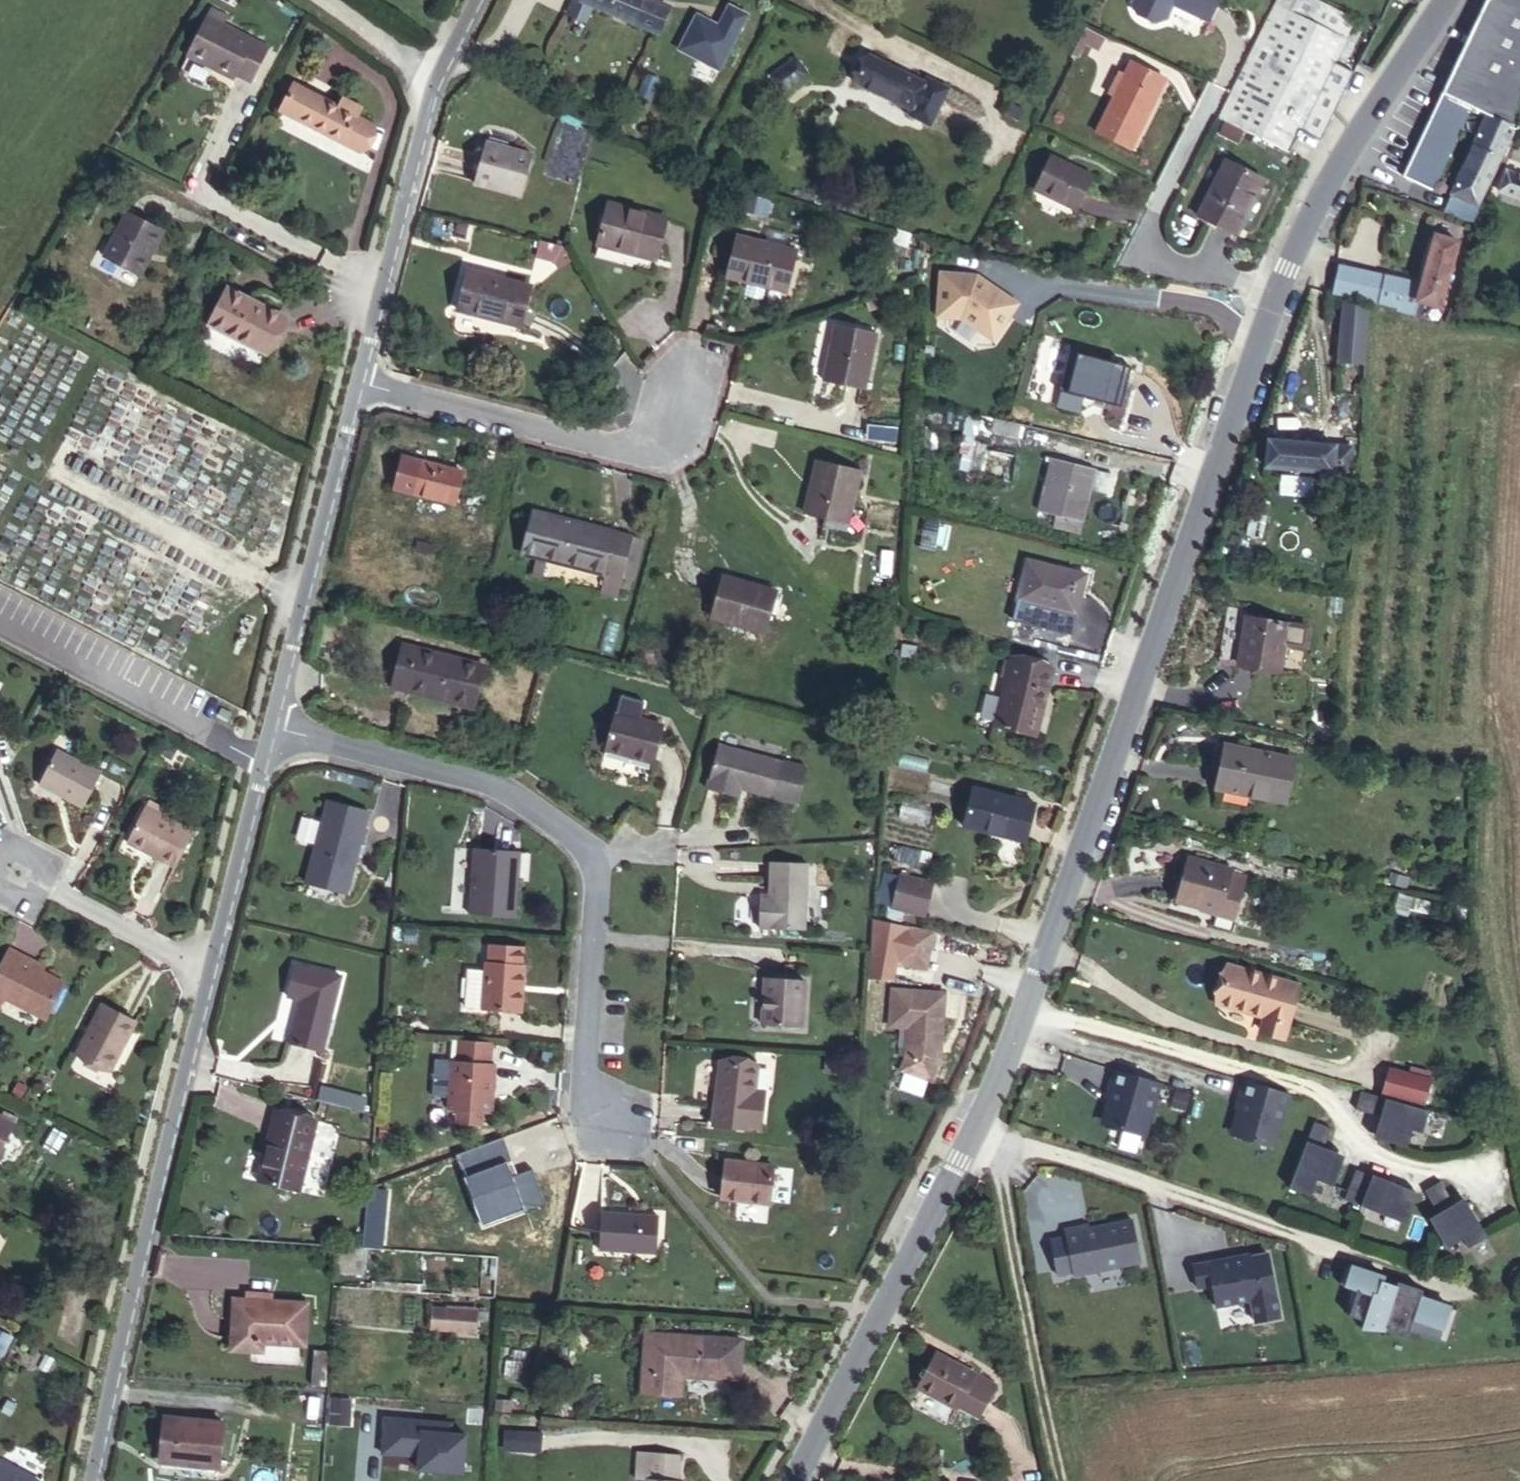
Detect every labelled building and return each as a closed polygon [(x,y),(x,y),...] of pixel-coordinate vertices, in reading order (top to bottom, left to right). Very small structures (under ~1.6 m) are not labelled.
[(651,0),(576,0),(569,16),(584,22),(591,6),(655,33),(667,7),(651,0)] [(1132,5),(1136,14),(1155,23),(1164,20),(1172,4),(1209,22),(1219,0),(1135,0),(1132,5)] [(1519,119),(1519,0),(1486,0),(1402,177),(1430,191),(1470,107),(1486,114),(1515,129),(1518,130),(1519,119)] [(211,9),(207,16),(222,24),(226,17),(211,9)] [(222,24),(207,16),(187,55),(211,68),(213,64),(219,68),(217,71),(234,80),(236,75),(251,83),(269,49),(222,24)] [(741,39),(689,16),(676,46),(729,68),(741,39)] [(1222,132),(1286,162),(1298,137),(1329,72),(1340,48),(1275,17),(1222,132)] [(1084,29),(1071,54),(1079,59),(1086,43),(1100,49),(1105,38),(1084,29)] [(925,83),(868,55),(854,82),(911,110),(909,115),(930,125),(947,89),(927,79),(925,83)] [(807,75),(796,59),(772,76),(783,92),(807,75)] [(1124,75),(1114,95),(1096,132),(1130,149),(1165,78),(1131,61),(1124,75)] [(1324,147),(1350,80),(1342,76),(1329,72),(1298,137),(1324,147)] [(1109,93),(1114,95),(1124,75),(1119,73),(1109,93)] [(638,94),(651,100),(659,80),(645,75),(638,94)] [(338,108),(294,85),(281,110),(360,151),(373,126),(356,118),(361,109),(343,99),(338,108)] [(1486,114),(1443,212),(1472,222),(1480,207),(1478,206),(1515,129),(1486,114)] [(485,142),(474,183),(521,196),(532,155),(485,142)] [(103,156),(92,174),(101,180),(112,162),(103,156)] [(1034,190),(1076,210),(1092,176),(1050,156),(1034,190)] [(1498,191),(1519,199),(1519,176),(1506,171),(1498,191)] [(1268,194),(1226,173),(1200,231),(1242,251),(1268,194)] [(761,214),(764,200),(749,196),(746,210),(761,214)] [(608,204),(597,244),(656,259),(666,219),(608,204)] [(104,256),(140,275),(162,231),(127,213),(104,256)] [(1339,266),(1333,292),(1401,308),(1400,312),(1413,314),(1417,301),(1439,307),(1457,242),(1435,235),(1421,284),(1339,266)] [(766,286),(786,291),(795,252),(737,237),(727,276),(748,281),(766,286)] [(537,258),(554,262),(557,268),(570,259),(563,247),(542,241),(537,258)] [(467,271),(457,310),(521,326),(531,287),(467,271)] [(915,275),(906,279),(908,283),(918,280),(915,275)] [(748,281),(744,296),(763,300),(766,286),(748,281)] [(284,317),(228,288),(209,325),(265,354),(284,317)] [(866,303),(869,311),(896,301),(893,293),(866,303)] [(1338,361),(1364,364),(1368,308),(1342,304),(1338,361)] [(824,380),(864,388),(875,334),(835,326),(824,380)] [(1076,426),(1138,435),(1145,386),(1116,382),(1118,372),(1100,370),(1098,380),(1065,375),(1061,405),(1078,407),(1076,426)] [(1058,423),(1076,426),(1078,407),(1061,405),(1058,423)] [(1267,440),(1265,468),(1349,475),(1351,447),(1267,440)] [(402,457),(394,488),(454,503),(462,472),(402,457)] [(817,461),(805,513),(847,523),(860,471),(817,461)] [(1283,478),(1282,493),(1309,496),(1310,481),(1283,478)] [(1115,491),(1083,483),(1075,541),(1104,548),(1115,491)] [(631,537),(532,511),(522,554),(538,558),(547,560),(605,575),(601,592),(616,596),(621,576),(631,538),(631,537)] [(631,538),(621,576),(631,578),(640,541),(631,538)] [(538,558),(533,576),(542,578),(547,560),(538,558)] [(1027,560),(1015,610),(1073,624),(1085,575),(1027,560)] [(723,577),(711,617),(764,632),(776,592),(723,577)] [(1227,606),(1218,661),(1280,670),(1284,644),(1304,648),(1307,627),(1245,617),(1246,609),(1227,606)] [(403,645),(392,687),(473,708),(484,666),(403,645)] [(1048,700),(1013,690),(997,758),(1031,767),(1048,700)] [(616,713),(606,749),(652,761),(662,725),(616,713)] [(176,749),(167,745),(162,755),(171,759),(176,749)] [(706,789),(728,795),(730,785),(741,788),(797,804),(806,768),(718,745),(706,789)] [(1224,745),(1216,788),(1285,802),(1294,759),(1224,745)] [(55,753),(41,781),(65,794),(64,797),(84,807),(100,775),(55,753)] [(41,781),(39,784),(64,797),(65,794),(41,781)] [(730,785),(728,795),(738,797),(741,788),(730,785)] [(973,788),(963,826),(1024,842),(1034,804),(973,788)] [(149,801),(145,807),(160,815),(163,809),(149,801)] [(305,883),(347,894),(369,812),(327,801),(305,883)] [(145,807),(128,840),(156,854),(155,857),(175,867),(193,832),(160,815),(145,807)] [(128,840),(127,842),(155,857),(156,854),(128,840)] [(470,914),(514,918),(517,877),(511,877),(512,851),(475,848),(470,914)] [(511,877),(517,877),(519,852),(512,851),(511,877)] [(1245,876),(1188,859),(1176,899),(1201,906),(1217,911),(1216,913),(1233,918),(1245,876)] [(769,906),(759,906),(759,927),(804,930),(806,863),(771,862),(769,895),(769,906)] [(889,905),(897,874),(885,871),(877,902),(889,905)] [(903,909),(924,915),(932,884),(897,874),(889,905),(903,909)] [(760,895),(759,906),(769,906),(769,895),(760,895)] [(900,922),(903,909),(889,905),(885,918),(900,922)] [(933,933),(904,926),(896,962),(925,969),(933,933)] [(405,930),(404,941),(415,942),(416,931),(405,930)] [(468,969),(465,1007),(520,1011),(523,967),(521,966),(522,948),(490,946),(489,964),(486,963),(486,970),(468,969)] [(0,967),(0,1004),(4,997),(46,1019),(64,983),(42,972),(44,967),(9,949),(0,967)] [(861,954),(852,954),(851,968),(860,968),(861,954)] [(287,996),(301,1000),(305,1001),(302,1010),(299,1009),(290,1044),(322,1052),(341,976),(294,965),(287,996)] [(1283,1037),(1297,986),(1228,966),(1218,1003),(1265,1016),(1261,1031),(1283,1037)] [(766,977),(762,1024),(801,1027),(804,980),(766,977)] [(884,1031),(900,1032),(899,1062),(944,1064),(948,991),(886,988),(884,1031)] [(101,1004),(76,1053),(110,1071),(136,1022),(101,1004)] [(491,1043),(458,1040),(457,1060),(435,1059),(432,1096),(449,1097),(448,1110),(458,1111),(458,1124),(480,1125),(481,1113),(491,1113),(495,1063),(490,1063),(491,1043)] [(826,1056),(825,1072),(843,1073),(844,1057),(826,1056)] [(764,1098),(754,1097),(755,1091),(758,1066),(720,1061),(712,1125),(750,1130),(750,1127),(760,1129),(764,1098)] [(1408,1075),(1427,1081),(1429,1074),(1409,1069),(1408,1075)] [(1160,1083),(1114,1070),(1109,1085),(1112,1086),(1102,1118),(1106,1125),(1145,1136),(1160,1083)] [(1427,1081),(1408,1075),(1389,1071),(1384,1093),(1421,1103),(1427,1081)] [(1289,1094),(1243,1081),(1239,1096),(1241,1097),(1232,1129),(1235,1135),(1274,1147),(1289,1094)] [(320,1088),(318,1099),(363,1110),(365,1099),(320,1088)] [(1436,1113),(1360,1091),(1355,1109),(1383,1118),(1388,1119),(1382,1140),(1407,1148),(1412,1130),(1417,1132),(1430,1135),(1436,1113)] [(1175,1092),(1171,1106),(1185,1110),(1189,1096),(1175,1092)] [(315,1121),(275,1111),(260,1183),(300,1192),(315,1121)] [(16,1124),(0,1116),(0,1154),(16,1124)] [(1383,1118),(1377,1139),(1382,1140),(1388,1119),(1383,1118)] [(1314,1122),(1287,1193),(1308,1201),(1315,1183),(1332,1190),(1340,1167),(1319,1159),(1323,1150),(1331,1128),(1314,1122)] [(1412,1130),(1407,1148),(1412,1149),(1417,1132),(1412,1130)] [(1323,1150),(1319,1159),(1340,1167),(1344,1158),(1323,1150)] [(773,1166),(725,1160),(721,1197),(768,1203),(773,1166)] [(1361,1206),(1364,1199),(1381,1206),(1389,1209),(1408,1216),(1417,1194),(1371,1176),(1355,1169),(1343,1199),(1361,1206)] [(1372,1174),(1371,1176),(1417,1194),(1418,1193),(1372,1174)] [(1440,1181),(1424,1191),(1437,1213),(1440,1218),(1431,1223),(1443,1244),(1459,1234),(1462,1238),(1468,1248),(1487,1237),(1466,1202),(1456,1208),(1453,1204),(1440,1181)] [(369,1190),(363,1247),(383,1249),(389,1191),(369,1190)] [(1464,1198),(1453,1204),(1456,1208),(1466,1202),(1464,1198)] [(1364,1199),(1361,1206),(1378,1213),(1381,1206),(1364,1199)] [(1389,1209),(1388,1213),(1407,1220),(1408,1216),(1389,1209)] [(601,1213),(599,1249),(656,1253),(659,1216),(601,1213)] [(1431,1223),(1440,1218),(1437,1213),(1428,1219),(1431,1223)] [(1065,1237),(1049,1240),(1056,1275),(1072,1272),(1073,1275),(1140,1262),(1132,1220),(1081,1230),(1080,1226),(1064,1230),(1065,1237)] [(1459,1234),(1443,1244),(1445,1248),(1462,1238),(1459,1234)] [(1228,1259),(1192,1266),(1197,1289),(1212,1286),(1216,1307),(1250,1300),(1254,1323),(1279,1318),(1267,1254),(1248,1257),(1249,1260),(1229,1264),(1228,1259)] [(1339,1284),(1350,1287),(1347,1303),(1348,1316),(1362,1320),(1361,1328),(1383,1330),(1384,1327),(1407,1335),(1409,1331),(1446,1343),(1457,1310),(1420,1297),(1423,1290),(1397,1282),(1396,1286),(1383,1282),(1385,1277),(1346,1265),(1339,1284)] [(251,1293),(251,1300),(270,1302),(271,1294),(251,1293)] [(234,1299),(231,1348),(251,1350),(251,1356),(257,1356),(257,1362),(297,1364),(298,1345),(304,1345),(306,1304),(270,1302),(251,1300),(234,1299)] [(432,1308),(430,1328),(477,1332),(478,1311),(432,1308)] [(4,1359),(15,1338),(0,1331),(0,1358),(4,1359)] [(728,1372),(638,1366),(635,1416),(689,1420),(691,1405),(725,1406),(728,1372)] [(963,1392),(922,1369),(903,1405),(943,1426),(950,1423),(959,1428),(973,1402),(962,1396),(963,1392)] [(750,1374),(728,1372),(725,1406),(748,1407),(750,1374)] [(7,1401),(2,1410),(10,1414),(15,1405),(7,1401)] [(164,1417),(159,1461),(219,1467),(223,1423),(164,1417)] [(507,1430),(505,1450),(540,1452),(542,1433),(507,1430)] [(376,1480),(404,1480),(407,1441),(379,1439),(376,1480)] [(0,1461),(0,1480),(38,1480),(0,1461)]
